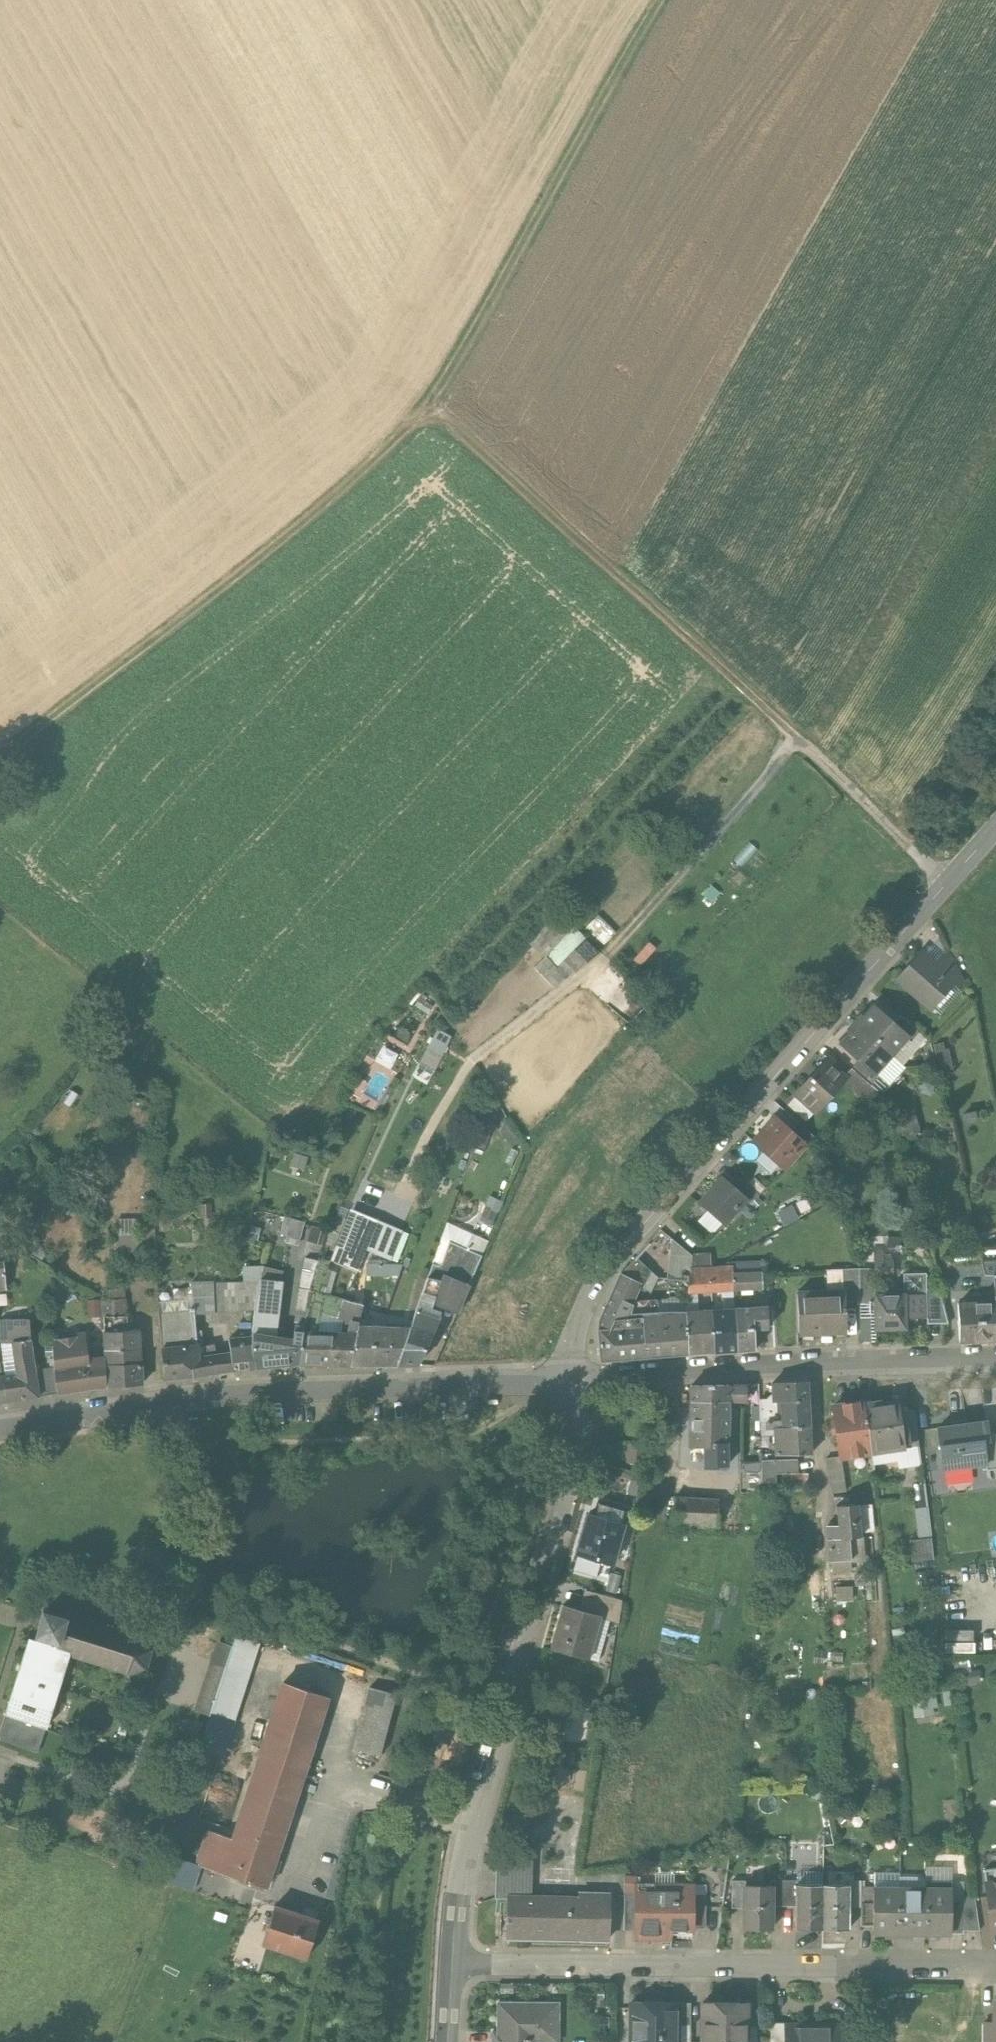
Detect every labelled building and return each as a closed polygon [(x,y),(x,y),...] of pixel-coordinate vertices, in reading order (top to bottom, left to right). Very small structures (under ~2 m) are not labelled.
[(534,967),(556,988),(596,946),(560,912),(529,943),(544,957),(534,967)] [(611,929),(596,913),(579,929),(596,946),(611,929)] [(940,972),(921,955),(906,972),(910,976),(905,983),(905,988),(913,995),(919,995),(931,1006),(951,984),(952,983),(940,972)] [(952,958),(940,972),(952,983),(951,984),(957,988),(964,980),(952,958)] [(428,1015),(433,1006),(419,998),(414,1006),(428,1015)] [(854,1023),(891,1056),(906,1039),(907,1038),(892,1025),(873,1008),(864,1018),(861,1015),(854,1023)] [(892,1025),(907,1038),(906,1039),(911,1043),(920,1033),(900,1016),(892,1025)] [(841,1044),(860,1060),(875,1074),(876,1073),(891,1056),(854,1023),(847,1031),(850,1034),(841,1044)] [(434,1071),(452,1038),(437,1030),(420,1064),(434,1071)] [(860,1060),(852,1069),(872,1087),(881,1077),(876,1073),(875,1074),(860,1060)] [(796,1095),(816,1112),(844,1080),(845,1079),(844,1078),(826,1062),(796,1095)] [(852,1069),(844,1078),(845,1079),(844,1080),(868,1101),(878,1093),(872,1087),(852,1069)] [(774,1118),(753,1142),(783,1169),(804,1147),(805,1146),(791,1133),(774,1118)] [(799,1124),(791,1133),(805,1146),(804,1147),(807,1150),(817,1139),(799,1124)] [(721,1178),(699,1203),(724,1225),(744,1202),(745,1200),(735,1190),(721,1178)] [(743,1181),(735,1190),(745,1200),(744,1202),(748,1206),(759,1196),(743,1181)] [(333,1265),(356,1274),(365,1251),(376,1221),(354,1213),(333,1265)] [(284,1217),(281,1234),(320,1240),(323,1223),(284,1217)] [(376,1221),(365,1251),(389,1260),(401,1230),(376,1221)] [(667,1280),(689,1282),(690,1270),(692,1256),(672,1239),(667,1280)] [(472,1252),(482,1257),(487,1244),(478,1240),(472,1252)] [(411,1329),(397,1366),(418,1366),(439,1318),(432,1315),(432,1314),(430,1313),(434,1304),(457,1314),(469,1286),(456,1284),(469,1251),(449,1242),(441,1264),(438,1266),(432,1264),(421,1295),(411,1329)] [(35,1245),(31,1252),(43,1259),(47,1253),(35,1245)] [(456,1284),(469,1286),(482,1257),(472,1252),(469,1251),(456,1284)] [(313,1282),(317,1266),(319,1257),(304,1253),(300,1279),(313,1282)] [(601,1361),(688,1354),(686,1314),(661,1314),(628,1316),(631,1304),(640,1284),(643,1286),(650,1272),(636,1258),(620,1275),(601,1320),(599,1332),(601,1361)] [(995,1293),(994,1275),(986,1276),(982,1261),(963,1263),(963,1276),(962,1276),(962,1293),(995,1293)] [(894,1263),(875,1263),(875,1277),(893,1277),(894,1263)] [(366,1265),(366,1276),(399,1275),(401,1264),(366,1265)] [(693,1270),(690,1270),(691,1293),(711,1292),(710,1269),(700,1269),(700,1265),(693,1265),(693,1270)] [(326,1268),(317,1266),(313,1282),(321,1284),(326,1268)] [(710,1269),(711,1292),(733,1291),(732,1275),(741,1275),(740,1267),(710,1269)] [(846,1293),(846,1302),(859,1302),(859,1269),(843,1270),(843,1293),(846,1293)] [(798,1335),(846,1333),(846,1302),(846,1293),(843,1293),(843,1270),(827,1271),(827,1294),(797,1294),(798,1335)] [(732,1275),(733,1291),(762,1290),(761,1274),(741,1275),(732,1275)] [(876,1315),(876,1330),(905,1329),(905,1322),(917,1321),(917,1319),(927,1318),(927,1289),(926,1277),(928,1277),(928,1275),(926,1275),(926,1274),(904,1274),(904,1295),(875,1296),(875,1302),(876,1315)] [(260,1283),(258,1293),(279,1296),(281,1282),(261,1280),(260,1283)] [(258,1293),(260,1283),(214,1284),(215,1312),(254,1310),(255,1308),(258,1293)] [(109,1301),(124,1300),(124,1289),(109,1291),(109,1301)] [(940,1289),(927,1289),(927,1318),(927,1325),(948,1324),(940,1289)] [(341,1299),(310,1290),(308,1310),(338,1318),(341,1299)] [(251,1335),(274,1339),(279,1296),(258,1293),(255,1308),(254,1310),(251,1335)] [(363,1305),(341,1299),(338,1318),(358,1323),(363,1305)] [(104,1317),(125,1316),(124,1300),(109,1301),(103,1302),(104,1317)] [(995,1341),(995,1322),(995,1304),(958,1305),(960,1342),(995,1341)] [(753,1310),(754,1330),(768,1329),(766,1309),(753,1310)] [(755,1350),(754,1330),(753,1310),(735,1311),(738,1351),(755,1350)] [(715,1352),(738,1351),(735,1311),(712,1312),(715,1352)] [(688,1354),(715,1352),(712,1312),(686,1314),(688,1354)] [(104,1333),(126,1332),(125,1316),(104,1317),(104,1333)] [(202,1376),(233,1371),(230,1349),(197,1354),(194,1316),(158,1319),(164,1380),(202,1376)] [(14,1343),(29,1342),(29,1338),(28,1319),(15,1320),(8,1320),(1,1321),(1,1344),(14,1343)] [(289,1347),(302,1349),(304,1332),(305,1327),(294,1326),(289,1347)] [(351,1365),(397,1366),(411,1329),(357,1326),(351,1365)] [(106,1366),(140,1365),(138,1332),(126,1332),(104,1333),(106,1355),(106,1366)] [(330,1365),(335,1334),(316,1334),(304,1332),(302,1349),(300,1364),(330,1365)] [(54,1373),(57,1394),(107,1386),(106,1366),(106,1355),(87,1358),(84,1334),(53,1338),(53,1358),(54,1373)] [(351,1365),(355,1335),(335,1334),(330,1365),(351,1365)] [(270,1367),(272,1352),(274,1339),(251,1335),(251,1339),(255,1368),(270,1367)] [(255,1368),(251,1339),(229,1339),(230,1349),(233,1371),(249,1369),(255,1368)] [(17,1375),(2,1378),(6,1402),(37,1398),(34,1376),(29,1342),(14,1343),(17,1375)] [(270,1367),(300,1364),(302,1349),(289,1347),(288,1350),(272,1352),(270,1367)] [(140,1385),(140,1365),(106,1366),(107,1386),(140,1385)] [(34,1376),(37,1398),(57,1394),(54,1373),(34,1376)] [(783,1402),(808,1400),(807,1383),(771,1384),(771,1395),(765,1401),(759,1401),(760,1422),(767,1421),(783,1420),(783,1402)] [(742,1386),(691,1387),(691,1403),(727,1402),(743,1402),(742,1386)] [(810,1428),(808,1400),(783,1402),(783,1420),(767,1421),(768,1431),(775,1430),(810,1428)] [(727,1402),(691,1403),(690,1448),(704,1448),(704,1468),(713,1467),(729,1467),(727,1402)] [(872,1453),(865,1405),(864,1402),(833,1407),(835,1420),(834,1421),(840,1456),(840,1457),(872,1453)] [(876,1403),(865,1405),(872,1453),(904,1449),(899,1413),(897,1403),(877,1406),(876,1403)] [(899,1413),(904,1449),(920,1448),(915,1411),(899,1413)] [(987,1423),(938,1429),(943,1471),(986,1465),(987,1465),(984,1442),(989,1442),(989,1435),(987,1423)] [(811,1455),(810,1428),(775,1430),(776,1456),(811,1455)] [(989,1435),(989,1442),(984,1442),(987,1465),(986,1465),(986,1472),(995,1470),(995,1434),(989,1435)] [(632,1445),(629,1463),(641,1465),(644,1447),(632,1445)] [(840,1457),(840,1456),(824,1458),(830,1493),(844,1492),(840,1457)] [(762,1475),(761,1461),(747,1460),(747,1475),(762,1475)] [(796,1460),(761,1460),(761,1461),(762,1475),(763,1487),(776,1487),(775,1475),(797,1474),(796,1460)] [(733,1467),(729,1467),(713,1467),(712,1499),(721,1499),(725,1499),(725,1502),(732,1502),(733,1467)] [(808,1474),(787,1475),(788,1487),(809,1486),(808,1474)] [(721,1499),(712,1499),(677,1498),(676,1525),(719,1526),(720,1510),(721,1499)] [(591,1514),(579,1554),(612,1563),(627,1511),(600,1503),(596,1516),(591,1514)] [(856,1505),(838,1507),(840,1539),(848,1538),(858,1538),(856,1505)] [(926,1506),(914,1508),(918,1538),(930,1537),(926,1506)] [(828,1541),(840,1541),(840,1539),(839,1539),(838,1527),(827,1528),(828,1541)] [(910,1540),(912,1562),(933,1559),(930,1537),(910,1540)] [(848,1538),(840,1539),(840,1541),(841,1561),(844,1561),(845,1565),(849,1564),(848,1538)] [(841,1561),(840,1541),(828,1541),(829,1562),(841,1561)] [(851,1588),(842,1589),(843,1601),(852,1600),(851,1588)] [(843,1601),(842,1589),(835,1589),(836,1601),(843,1601)] [(587,1613),(601,1616),(619,1622),(622,1601),(593,1593),(587,1613)] [(150,1650),(138,1637),(142,1621),(70,1600),(66,1615),(65,1614),(63,1618),(43,1612),(36,1636),(38,1637),(36,1644),(69,1654),(127,1672),(145,1669),(150,1650)] [(565,1606),(553,1648),(589,1658),(601,1616),(587,1613),(565,1606)] [(945,1629),(944,1651),(974,1651),(974,1629),(945,1629)] [(229,1719),(254,1643),(235,1637),(225,1668),(211,1713),(229,1719)] [(69,1654),(36,1644),(29,1641),(17,1678),(58,1691),(69,1654)] [(209,1717),(211,1713),(225,1668),(213,1664),(197,1713),(209,1717)] [(58,1691),(17,1678),(5,1715),(46,1728),(58,1691)] [(264,1889),(327,1697),(283,1683),(243,1805),(240,1804),(238,1809),(241,1810),(232,1839),(221,1874),(264,1889)] [(396,1695),(370,1688),(351,1758),(377,1765),(396,1695)] [(5,1715),(0,1731),(0,1740),(38,1753),(46,1728),(5,1715)] [(221,1874),(232,1839),(207,1831),(196,1865),(196,1866),(199,1867),(221,1874)] [(497,1899),(509,1899),(510,1899),(511,1899),(511,1852),(497,1852),(497,1899)] [(511,1852),(511,1899),(531,1899),(531,1852),(511,1852)] [(191,1890),(199,1867),(196,1866),(196,1865),(175,1857),(167,1882),(191,1890)] [(995,1931),(995,1869),(984,1871),(985,1884),(986,1884),(991,1932),(995,1931)] [(745,1908),(746,1880),(733,1880),(732,1908),(745,1908)] [(747,1880),(746,1880),(745,1908),(745,1929),(772,1929),(772,1906),(773,1880),(771,1880),(771,1886),(747,1886),(747,1880)] [(783,1881),(773,1880),(772,1906),(783,1906),(783,1881)] [(796,1906),(796,1881),(783,1881),(783,1906),(796,1906)] [(798,1881),(796,1881),(796,1906),(796,1929),(821,1929),(822,1886),(798,1885),(798,1881)] [(848,1881),(848,1886),(850,1886),(849,1908),(860,1908),(860,1903),(861,1881),(848,1881)] [(925,1891),(924,1934),(951,1935),(951,1901),(951,1883),(925,1882),(925,1891)] [(636,1931),(636,1938),(665,1938),(665,1928),(692,1928),(692,1896),(692,1886),(655,1885),(655,1892),(636,1892),(636,1931)] [(848,1886),(822,1886),(821,1929),(849,1930),(849,1908),(850,1886),(848,1886)] [(884,1938),(898,1938),(898,1890),(873,1890),(872,1903),(872,1927),(872,1933),(884,1934),(884,1938)] [(912,1934),(924,1934),(925,1891),(898,1890),(898,1938),(912,1938),(912,1934)] [(636,1931),(636,1892),(624,1892),(624,1931),(636,1931)] [(509,1939),(610,1939),(610,1894),(580,1894),(580,1899),(531,1899),(511,1899),(510,1899),(509,1899),(509,1939)] [(692,1896),(692,1928),(692,1929),(706,1929),(706,1896),(692,1896)] [(951,1901),(951,1935),(963,1935),(963,1930),(963,1906),(963,1901),(951,1901)] [(860,1927),(872,1927),(872,1903),(860,1903),(860,1908),(860,1927)] [(963,1906),(963,1930),(979,1931),(976,1906),(963,1906)] [(318,1922),(274,1908),(262,1946),(306,1960),(318,1922)] [(746,2004),(746,2023),(758,2023),(758,1999),(744,1999),(744,2004),(746,2004)] [(499,2041),(537,2041),(537,2034),(558,2034),(558,2004),(499,2002),(499,2041)] [(631,2004),(631,2041),(678,2041),(678,2026),(678,2004),(631,2004)] [(690,2004),(678,2004),(678,2026),(690,2026),(690,2004)] [(702,2004),(702,2041),(746,2041),(746,2023),(746,2004),(744,2004),(702,2004)] [(785,2027),(786,2027),(786,2024),(769,2025),(769,2041),(785,2041),(785,2027)] [(841,2041),(856,2041),(856,2024),(840,2024),(840,2026),(841,2026),(841,2041)] [(970,2025),(970,2041),(982,2041),(982,2025),(970,2025)] [(994,2025),(982,2025),(982,2041),(994,2041),(994,2025)] [(785,2027),(785,2041),(841,2041),(841,2026),(840,2026),(786,2027),(785,2027)]
